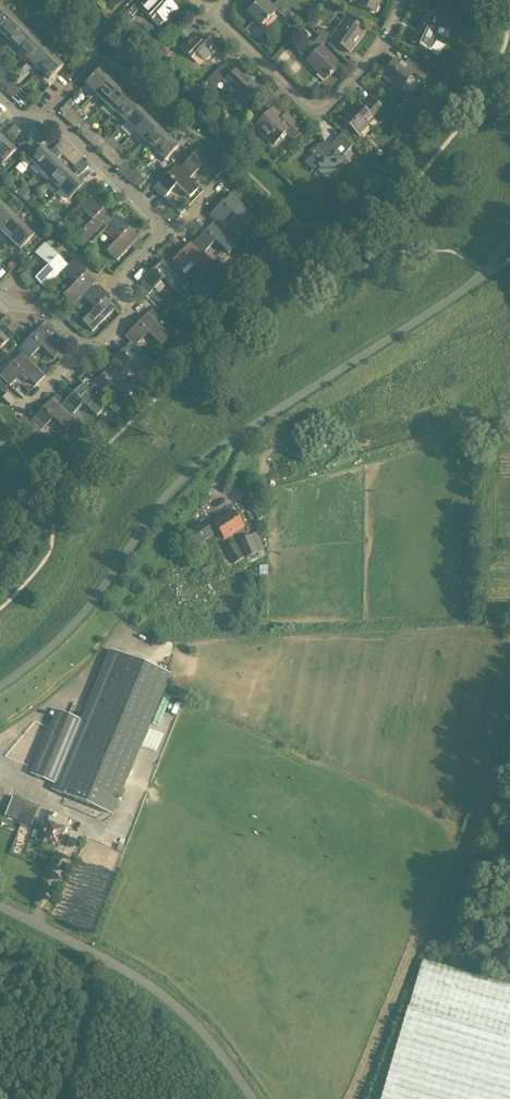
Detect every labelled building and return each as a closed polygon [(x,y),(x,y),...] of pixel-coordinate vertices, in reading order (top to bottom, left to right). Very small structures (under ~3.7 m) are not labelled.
[(103,9),(107,5),(102,0),(96,0),(94,2),(102,10),(103,9)] [(152,20),(159,27),(164,22),(165,24),(165,23),(178,10),(168,0),(165,0),(162,4),(158,0),(150,0),(141,9),(140,9),(152,20)] [(358,5),(376,13),(381,0),(361,0),(358,5)] [(255,6),(248,13),(261,26),(266,21),(267,22),(277,11),(287,21),(293,14),(279,1),(273,7),(267,2),(263,5),(260,2),(256,7),(255,6)] [(139,10),(134,5),(123,16),(128,21),(139,10)] [(0,13),(0,33),(14,18),(4,9),(0,13)] [(425,13),(412,42),(428,49),(439,25),(451,30),(456,18),(438,10),(435,18),(425,13)] [(10,42),(24,28),(14,18),(0,33),(10,42)] [(319,36),(326,42),(335,51),(339,45),(350,53),(366,31),(346,18),(332,37),(323,30),(319,36)] [(152,37),(133,21),(128,27),(146,43),(152,37)] [(24,28),(10,42),(20,52),(34,37),(24,28)] [(218,49),(218,48),(206,37),(201,42),(193,34),(193,35),(181,48),(180,47),(180,48),(191,59),(196,54),(205,62),(205,61),(217,48),(218,49)] [(326,42),(319,36),(306,50),(312,56),(306,62),(325,80),(340,64),(322,46),(326,42)] [(34,37),(20,52),(30,61),(44,47),(34,37)] [(44,47),(30,61),(40,71),(54,57),(44,47)] [(158,53),(164,59),(169,54),(163,48),(158,53)] [(54,57),(40,71),(50,81),(64,66),(54,57)] [(430,73),(426,70),(411,58),(405,66),(396,59),(383,77),(400,90),(413,74),(419,79),(421,76),(425,79),(430,73)] [(211,92),(223,80),(246,102),(259,89),(238,67),(231,74),(222,66),(204,86),(211,92)] [(109,79),(100,70),(85,84),(95,94),(109,79)] [(7,77),(1,84),(4,87),(11,80),(7,77)] [(120,89),(109,79),(95,94),(105,104),(120,89)] [(11,80),(4,87),(7,90),(14,84),(11,80)] [(115,114),(129,99),(120,89),(105,104),(115,114)] [(27,97),(21,104),(24,107),(31,100),(27,97)] [(139,108),(129,99),(115,114),(125,123),(139,108)] [(359,103),(343,120),(359,136),(375,120),(380,124),(389,114),(375,101),(366,110),(359,103)] [(60,111),(63,114),(70,107),(66,104),(60,111)] [(267,114),(260,107),(246,121),(254,129),(255,127),(273,145),(285,133),(293,141),(303,131),(286,114),(283,118),(273,108),(267,114)] [(135,133),(149,118),(139,108),(125,123),(135,133)] [(159,128),(149,118),(135,133),(145,143),(159,128)] [(83,120),(76,127),(80,130),(86,123),(83,120)] [(90,127),(86,123),(80,130),(83,133),(90,127)] [(18,129),(15,125),(8,132),(11,136),(18,129)] [(154,152),(169,137),(159,128),(145,143),(154,152)] [(18,129),(11,136),(15,139),(22,132),(18,129)] [(349,162),(343,156),(353,146),(341,134),(331,145),(331,144),(330,145),(330,148),(329,150),(327,148),(325,143),(317,146),(317,149),(314,152),(313,150),(310,153),(312,155),(304,163),(312,171),(317,166),(320,169),(320,175),(327,181),(330,178),(333,178),(338,173),(335,170),(336,168),(342,168),(349,162)] [(179,147),(169,137),(154,152),(164,162),(179,147)] [(309,138),(304,143),(307,147),(312,142),(309,138)] [(99,150),(106,143),(103,140),(96,146),(99,150)] [(65,144),(62,141),(55,148),(58,151),(65,144)] [(7,142),(0,149),(0,164),(2,166),(17,151),(7,142)] [(109,146),(106,143),(99,150),(103,153),(109,146)] [(62,155),(69,148),(65,144),(58,151),(62,155)] [(43,146),(28,161),(32,165),(29,168),(36,174),(39,172),(38,171),(53,156),(53,157),(58,151),(55,148),(50,153),(43,146)] [(189,179),(202,166),(215,178),(225,168),(201,146),(179,169),(189,179)] [(39,172),(48,181),(63,166),(53,157),(53,156),(38,171),(39,172)] [(123,159),(116,165),(119,169),(126,162),(123,159)] [(75,167),(78,170),(85,163),(81,160),(75,167)] [(129,165),(126,162),(119,169),(122,172),(129,165)] [(82,174),(89,167),(85,163),(78,170),(82,174)] [(163,198),(176,185),(188,198),(198,187),(189,179),(179,169),(176,165),(153,189),(163,198)] [(73,176),(63,166),(48,181),(44,185),(54,195),(58,190),(73,176)] [(73,176),(58,190),(69,200),(83,185),(73,176)] [(146,181),(142,178),(136,185),(139,188),(146,181)] [(209,216),(214,221),(215,221),(220,226),(232,213),(245,226),(254,216),(240,201),(245,197),(236,188),(231,193),(209,216)] [(106,226),(112,219),(89,197),(79,208),(93,220),(80,233),(90,243),(106,226)] [(254,206),(248,200),(245,203),(252,209),(254,206)] [(172,206),(181,215),(185,210),(177,201),(172,206)] [(4,206),(0,211),(0,231),(15,216),(4,206)] [(10,241),(24,226),(15,216),(0,231),(10,241)] [(116,216),(112,219),(106,226),(119,239),(106,252),(117,262),(131,247),(136,251),(144,243),(116,216)] [(220,226),(215,221),(214,221),(192,244),(203,254),(215,242),(228,254),(238,244),(220,226)] [(34,235),(24,226),(10,241),(20,250),(34,235)] [(214,265),(203,254),(192,244),(191,242),(168,265),(168,266),(178,275),(191,262),(204,275),(214,265)] [(48,286),(63,271),(67,266),(44,244),(35,254),(48,267),(35,280),(44,290),(48,286)] [(240,247),(235,251),(239,255),(244,251),(240,247)] [(73,260),(67,266),(63,271),(75,283),(63,297),(73,306),(82,297),(82,296),(91,286),(92,287),(96,283),(73,260)] [(186,282),(178,275),(168,266),(168,265),(163,260),(140,283),(142,285),(138,289),(146,297),(150,293),(163,280),(176,293),(186,282)] [(12,262),(8,266),(12,270),(17,266),(12,262)] [(101,262),(96,267),(100,270),(104,265),(101,262)] [(53,291),(48,286),(44,290),(40,295),(45,299),(53,291)] [(115,309),(92,287),(91,286),(82,296),(82,297),(95,309),(82,322),(93,332),(115,309)] [(71,308),(63,317),(62,317),(67,322),(76,313),(71,308)] [(125,337),(130,343),(135,346),(148,334),(160,346),(170,336),(156,322),(161,317),(152,309),(147,314),(125,337)] [(11,319),(7,315),(0,322),(4,326),(11,319)] [(11,319),(4,326),(7,329),(14,322),(11,319)] [(46,322),(37,331),(18,350),(22,354),(28,360),(40,347),(54,360),(64,350),(62,347),(67,342),(46,322)] [(9,341),(0,332),(0,350),(9,341)] [(154,364),(135,346),(130,343),(108,365),(110,367),(118,375),(131,362),(144,375),(154,364)] [(22,354),(0,377),(10,386),(10,387),(23,374),(36,386),(37,385),(46,376),(28,360),(22,354)] [(110,367),(88,389),(88,390),(98,400),(98,399),(111,386),(124,399),(133,389),(118,375),(110,367)] [(151,373),(158,378),(162,373),(156,368),(151,373)] [(57,394),(53,399),(61,406),(60,407),(71,417),(71,416),(83,404),(96,417),(106,407),(98,399),(98,400),(88,390),(88,389),(83,384),(65,402),(57,394)] [(2,398),(5,400),(11,406),(16,401),(8,392),(2,398)] [(76,421),(71,416),(71,417),(60,407),(61,406),(53,399),(30,422),(32,424),(27,428),(40,440),(45,435),(41,431),(53,419),(66,432),(76,421)] [(123,413),(120,409),(115,415),(118,418),(123,413)] [(224,540),(244,527),(234,511),(213,523),(224,540)] [(196,557),(210,549),(205,541),(214,535),(211,532),(204,521),(181,537),(192,551),(196,557)] [(250,536),(240,540),(247,556),(257,552),(250,536)] [(244,559),(234,543),(234,542),(223,548),(234,565),(244,559)] [(110,650),(109,653),(81,720),(57,710),(30,773),(54,783),(52,789),(112,815),(171,675),(110,650)] [(6,812),(5,815),(31,826),(37,809),(38,809),(38,808),(36,808),(24,803),(24,801),(12,797),(11,800),(6,812)] [(36,839),(41,841),(40,842),(58,848),(63,835),(65,836),(67,829),(71,819),(52,811),(44,833),(39,831),(36,839)] [(422,960),(420,959),(407,1007),(381,1098),(509,1098),(509,986),(422,960)]
